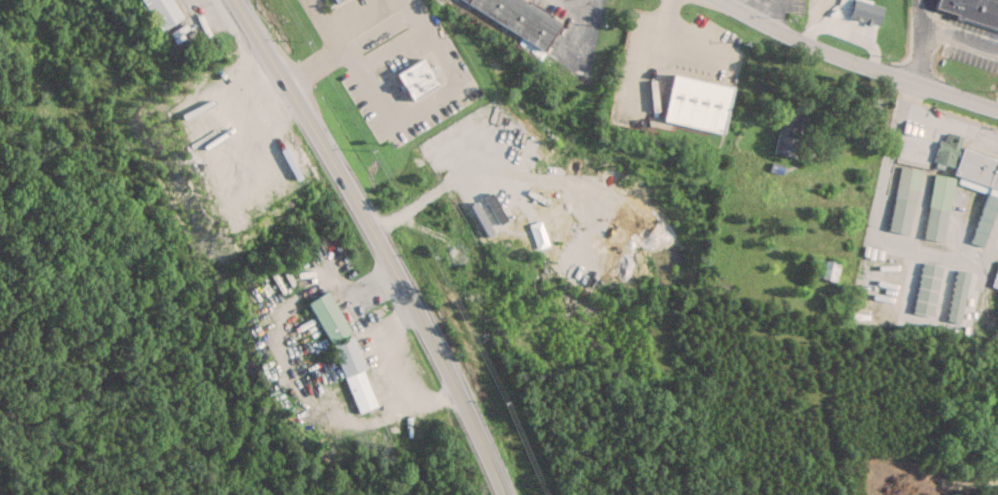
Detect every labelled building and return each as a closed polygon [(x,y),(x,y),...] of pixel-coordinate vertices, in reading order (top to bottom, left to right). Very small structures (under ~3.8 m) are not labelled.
[(169,0),(139,0),(155,29),(178,16),(169,0)] [(561,18),(528,0),(455,0),(544,49),(561,18)] [(934,12),(997,28),(997,0),(937,0),(934,12)] [(424,63),(441,90),(415,106),(398,79),(424,63)] [(730,86),(669,74),(659,121),(720,134),(730,86)] [(804,109),(783,105),(773,154),(794,158),(804,109)] [(959,148),(962,137),(941,131),(932,161),(954,167),(952,174),(961,177),(959,184),(986,192),(970,243),(984,247),(997,199),(997,159),(959,148)] [(920,170),(899,166),(887,230),(907,234),(920,170)] [(921,238),(941,242),(954,178),(934,174),(921,238)] [(811,277),(836,281),(838,262),(813,259),(811,277)] [(931,316),(940,265),(920,261),(911,312),(931,316)] [(990,286),(997,288),(997,262),(990,286)] [(944,319),(957,322),(968,272),(955,269),(944,319)] [(303,303),(349,385),(334,393),(339,401),(348,396),(358,414),(383,400),(323,292),(303,303)]
